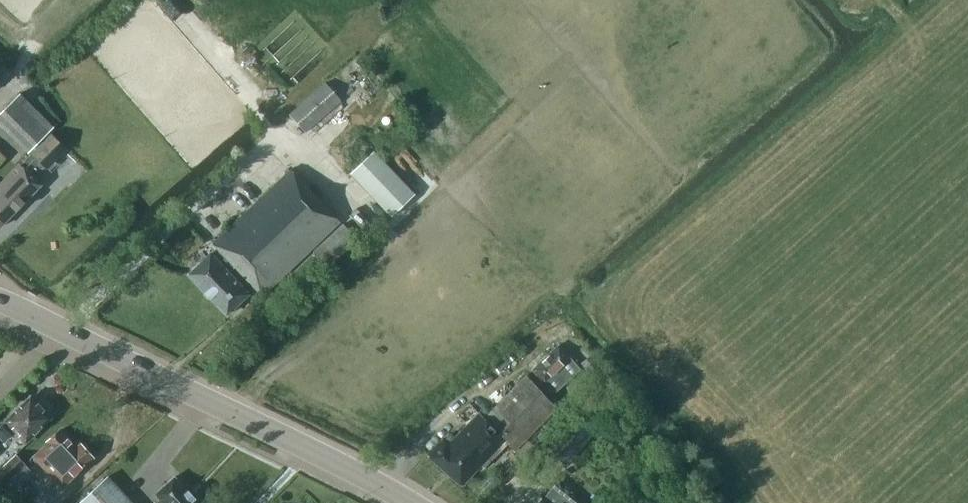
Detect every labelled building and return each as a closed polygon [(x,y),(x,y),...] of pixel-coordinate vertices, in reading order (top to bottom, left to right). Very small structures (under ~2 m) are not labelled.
[(0,69),(0,88),(11,75),(2,67),(0,69)] [(289,115),(306,133),(340,100),(323,83),(289,115)] [(34,178),(45,167),(46,168),(66,148),(50,133),(0,183),(0,226),(41,184),(34,178)] [(367,192),(391,169),(374,152),(351,175),(367,192)] [(188,274),(227,314),(249,293),(229,272),(235,266),(262,295),(340,221),(291,169),(213,243),(216,247),(188,274)] [(314,251),(328,266),(358,240),(344,224),(314,251)] [(532,368),(553,392),(580,368),(558,344),(532,368)] [(591,355),(581,363),(596,383),(607,375),(591,355)] [(479,412),(454,437),(450,433),(444,439),(442,438),(427,455),(461,485),(481,463),(485,466),(508,443),(514,450),(541,423),(548,429),(562,415),(554,408),(556,407),(526,374),(484,417),(479,412)] [(581,386),(586,392),(595,384),(590,378),(581,386)] [(14,431),(25,441),(49,417),(30,397),(0,427),(0,436),(4,440),(14,431)] [(62,486),(93,458),(80,444),(76,447),(60,430),(47,442),(47,443),(33,456),(62,486)] [(0,469),(0,485),(8,494),(11,491),(12,492),(17,487),(18,488),(34,473),(16,454),(0,469)] [(108,476),(79,502),(133,502),(108,476)] [(174,476),(156,494),(161,499),(157,502),(199,502),(174,476)] [(536,502),(578,502),(555,484),(542,500),(540,498),(536,502)]
